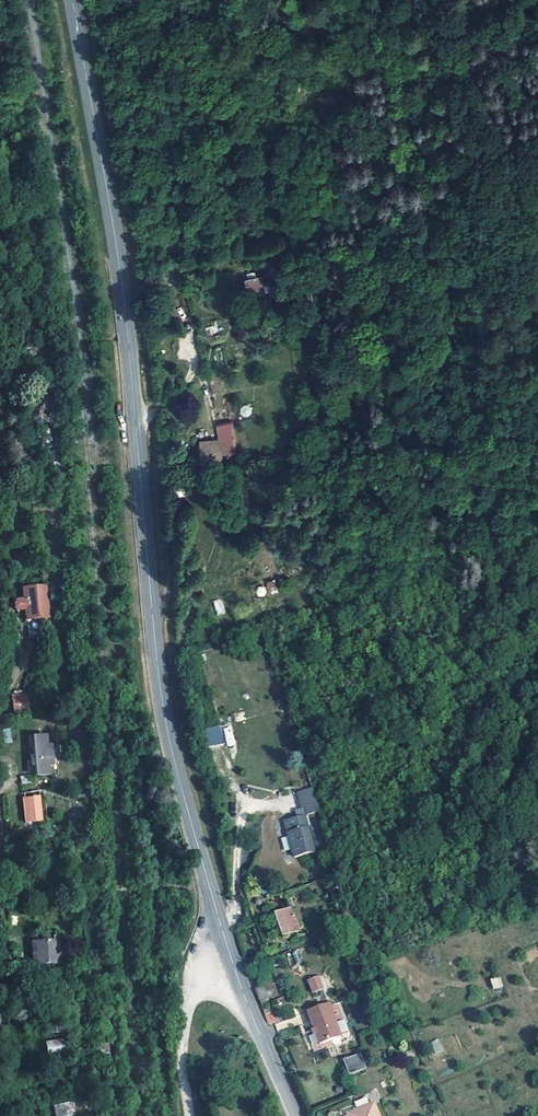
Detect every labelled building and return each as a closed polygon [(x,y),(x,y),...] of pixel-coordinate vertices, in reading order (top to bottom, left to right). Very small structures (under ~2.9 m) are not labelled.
[(263,278),(262,273),(247,275),(250,292),(269,288),(267,278),(263,278)] [(8,402),(0,402),(0,419),(10,419),(8,402)] [(13,440),(11,422),(3,423),(5,442),(13,440)] [(215,438),(214,437),(203,437),(203,457),(221,457),(221,438),(215,438)] [(269,577),(271,582),(272,586),(278,585),(277,580),(276,576),(269,577)] [(38,586),(37,585),(31,585),(23,586),(24,596),(17,597),(15,600),(16,605),(18,607),(26,606),(27,616),(41,613),(47,612),(50,612),(47,585),(38,586)] [(212,601),(216,616),(225,613),(221,598),(212,601)] [(27,700),(27,691),(11,692),(12,701),(27,700)] [(28,709),(28,701),(14,702),(15,710),(28,709)] [(233,726),(224,727),(225,746),(234,746),(233,726)] [(5,744),(13,742),(10,727),(1,729),(5,744)] [(220,727),(204,731),(209,750),(225,745),(220,727)] [(47,741),(46,732),(35,733),(38,772),(49,772),(48,755),(52,755),(51,741),(47,741)] [(300,789),(307,812),(321,808),(314,785),(300,789)] [(42,805),(42,800),(33,800),(34,818),(48,817),(47,805),(42,805)] [(318,847),(307,812),(288,818),(298,853),(318,847)] [(283,909),(290,931),(299,929),(291,906),(283,909)] [(284,933),(290,931),(283,909),(277,911),(284,933)] [(357,919),(353,909),(346,912),(350,922),(357,919)] [(58,966),(55,937),(38,938),(40,967),(58,966)] [(312,978),(315,987),(325,984),(321,974),(312,978)] [(32,991),(31,975),(15,976),(16,989),(21,989),(22,991),(32,991)] [(491,977),(492,989),(502,987),(501,976),(491,977)] [(283,993),(277,978),(256,985),(262,1001),(283,993)] [(66,1028),(63,992),(46,994),(47,1005),(51,1005),(53,1029),(66,1028)] [(320,1040),(329,1037),(343,1032),(331,1000),(308,1008),(313,1023),(314,1026),(308,1028),(312,1041),(319,1039),(320,1040)] [(49,1022),(48,1015),(30,1017),(31,1024),(49,1022)] [(66,1049),(63,1037),(46,1041),(48,1053),(66,1049)] [(438,1038),(430,1042),(435,1053),(444,1049),(438,1038)] [(361,1052),(343,1058),(349,1074),(367,1068),(361,1052)] [(73,1101),(56,1104),(58,1115),(64,1114),(64,1115),(75,1115),(74,1111),(75,1111),(73,1101)] [(354,1113),(355,1115),(384,1115),(379,1103),(354,1113)]
